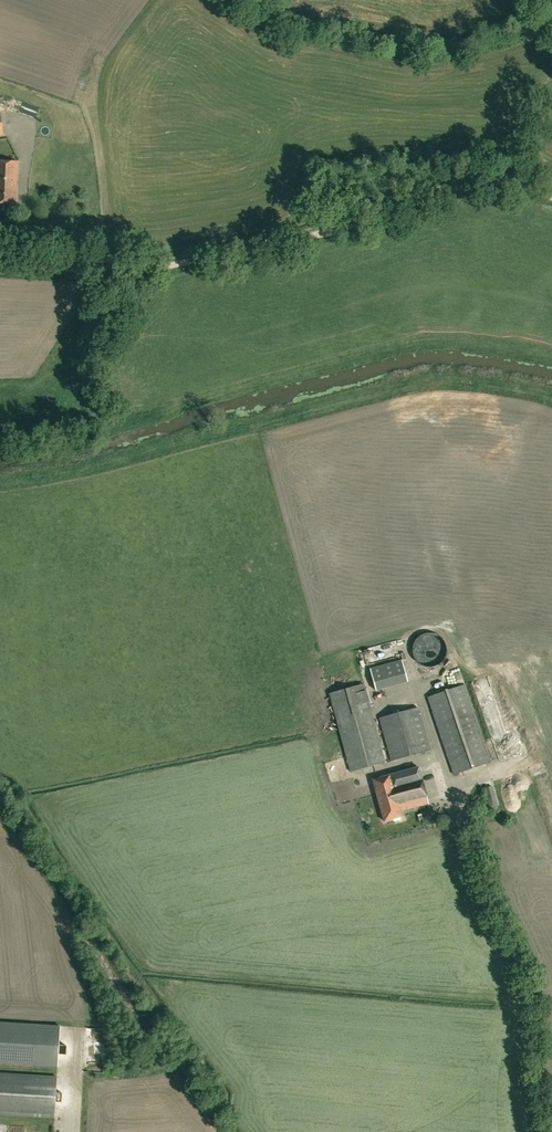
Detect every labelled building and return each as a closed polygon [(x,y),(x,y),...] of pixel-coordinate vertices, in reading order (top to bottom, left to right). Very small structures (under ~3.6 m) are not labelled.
[(18,162),(0,161),(0,203),(15,203),(16,189),(18,162)] [(446,653),(446,650),(446,647),(445,643),(444,641),(441,639),(439,637),(436,635),(433,634),(430,634),(427,635),(424,635),(422,637),(419,639),(417,642),(415,645),(415,647),(415,651),(415,654),(416,656),(417,659),(419,661),(422,663),(425,665),(427,666),(431,666),(433,666),(437,665),(439,663),(442,661),(444,659),(445,657),(446,653)] [(402,660),(370,669),(376,691),(408,682),(402,660)] [(330,694),(337,720),(372,711),(364,684),(330,694)] [(455,774),(491,761),(465,684),(428,697),(455,774)] [(499,696),(484,700),(485,705),(501,701),(499,696)] [(380,718),(391,760),(431,750),(419,707),(380,718)] [(372,712),(337,720),(351,771),(386,762),(372,712)] [(398,803),(400,812),(428,804),(418,767),(372,780),(380,808),(398,803)] [(493,785),(484,788),(489,805),(497,803),(493,785)] [(380,808),(384,821),(401,816),(400,812),(398,803),(380,808)] [(0,1024),(0,1063),(58,1067),(60,1027),(0,1024)] [(55,1116),(57,1083),(0,1080),(0,1113),(55,1116)]
